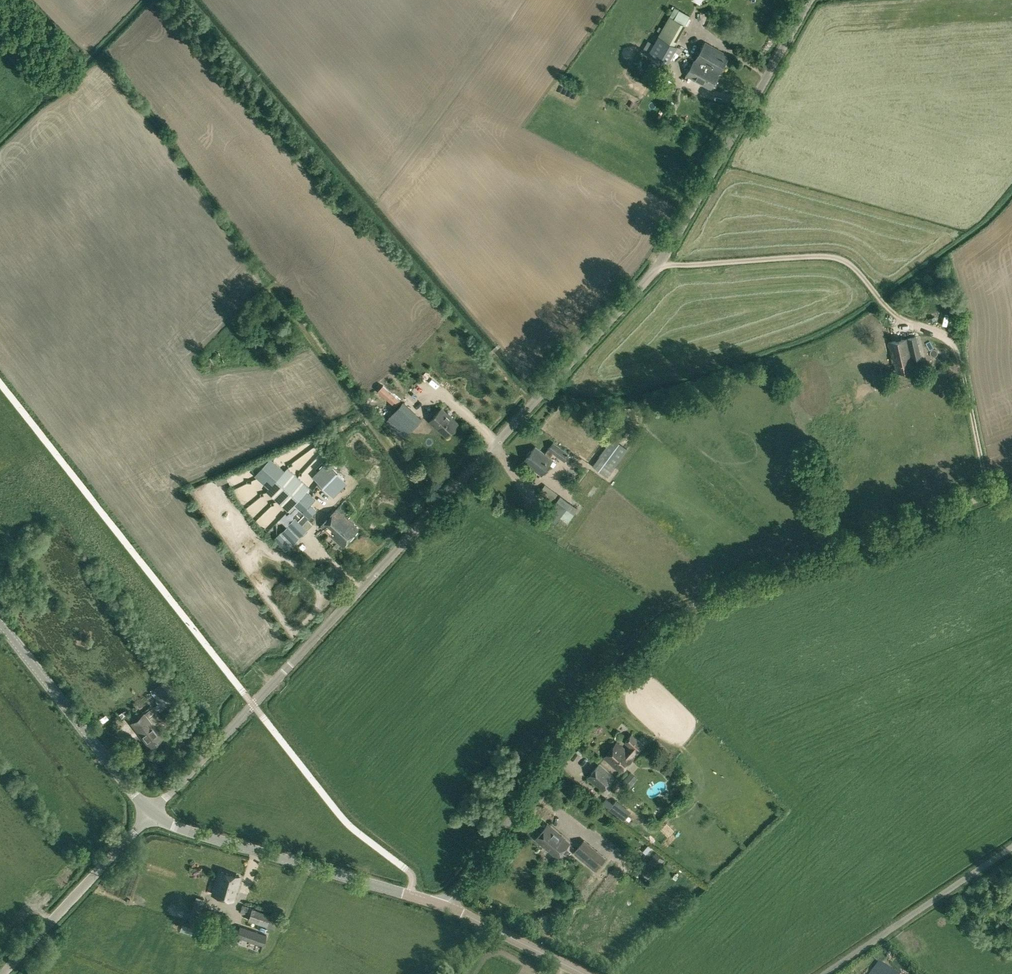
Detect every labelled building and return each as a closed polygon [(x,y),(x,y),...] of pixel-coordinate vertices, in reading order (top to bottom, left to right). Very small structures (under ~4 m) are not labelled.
[(659,36),(674,45),(686,25),(670,15),(659,36)] [(674,45),(659,36),(658,35),(647,55),(667,67),(678,47),(674,45)] [(696,58),(720,72),(729,55),(705,42),(696,58)] [(720,72),(696,58),(686,75),(710,89),(720,72)] [(917,336),(907,338),(888,342),(893,364),(895,364),(896,372),(913,368),(912,360),(922,358),(917,336)] [(389,416),(391,418),(387,422),(398,433),(403,429),(408,434),(422,418),(403,401),(389,416)] [(442,407),(429,421),(446,436),(458,422),(442,407)] [(622,424),(615,435),(624,440),(630,430),(622,424)] [(628,449),(612,437),(592,465),(607,476),(628,449)] [(550,457),(553,452),(565,461),(570,453),(554,441),(548,448),(545,453),(535,446),(531,451),(530,450),(526,455),(528,456),(524,461),(541,475),(553,459),(550,457)] [(254,475),(269,488),(266,492),(287,511),(293,504),(305,491),(308,487),(287,468),(283,472),(268,459),(254,475)] [(347,482),(330,465),(327,462),(313,476),(316,479),(333,497),(347,482)] [(552,506),(545,514),(556,522),(571,503),(561,495),(560,495),(545,484),(538,492),(549,501),(547,503),(552,506)] [(293,504),(299,509),(309,517),(309,518),(316,510),(309,504),(314,499),(305,491),(293,504)] [(284,518),(289,523),(288,524),(300,536),(307,530),(312,524),(307,520),(309,517),(299,509),(296,513),(293,510),(284,518)] [(337,509),(321,526),(343,547),(359,529),(337,509)] [(288,526),(281,533),(275,539),(286,550),(299,538),(288,526)] [(154,696),(159,703),(175,691),(170,684),(154,696)] [(144,713),(131,723),(150,747),(163,737),(144,713)] [(634,757),(633,756),(636,753),(637,753),(645,744),(632,733),(624,742),(629,746),(626,750),(617,742),(604,757),(621,772),(634,757)] [(602,790),(614,777),(599,764),(587,777),(602,790)] [(620,782),(628,789),(637,779),(629,772),(620,782)] [(609,809),(624,820),(631,811),(616,800),(609,809)] [(660,829),(669,837),(675,830),(666,822),(660,829)] [(548,824),(536,838),(557,856),(569,842),(548,824)] [(572,854),(594,872),(606,858),(584,840),(572,854)] [(218,870),(211,893),(233,900),(240,876),(218,870)] [(203,925),(204,920),(226,926),(228,916),(208,909),(208,910),(200,908),(203,898),(196,896),(189,921),(203,925)] [(249,915),(248,919),(267,926),(270,914),(252,907),(242,905),(240,912),(249,915)] [(193,927),(182,924),(180,932),(191,935),(193,927)] [(240,926),(236,936),(263,945),(267,935),(240,926)] [(879,960),(869,973),(897,973),(879,960)]
